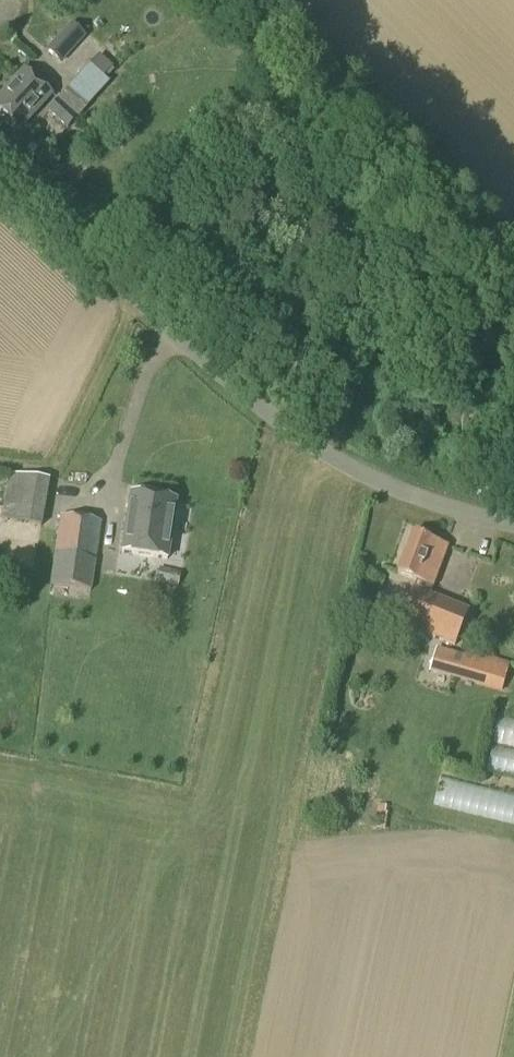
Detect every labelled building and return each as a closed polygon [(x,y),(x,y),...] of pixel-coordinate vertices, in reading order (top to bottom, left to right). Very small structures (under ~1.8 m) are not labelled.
[(60,65),(85,38),(70,24),(45,51),(60,65)] [(66,130),(108,83),(102,78),(111,68),(97,55),(46,112),(66,130)] [(50,96),(23,71),(0,97),(0,118),(4,117),(19,131),(50,96)] [(41,527),(48,481),(8,475),(1,521),(41,527)] [(166,559),(175,503),(131,496),(122,552),(166,559)] [(90,591),(101,522),(60,516),(49,585),(90,591)] [(431,588),(447,548),(412,534),(397,574),(416,582),(413,590),(399,625),(454,647),(468,612),(428,596),(431,588)] [(159,570),(155,584),(176,589),(180,574),(159,570)] [(371,594),(359,590),(354,603),(367,607),(371,594)] [(463,656),(435,648),(428,672),(501,693),(509,664),(465,651),(463,656)] [(489,811),(508,814),(510,797),(491,794),(489,811)] [(385,830),(389,807),(377,805),(376,813),(378,814),(376,828),(385,830)]
